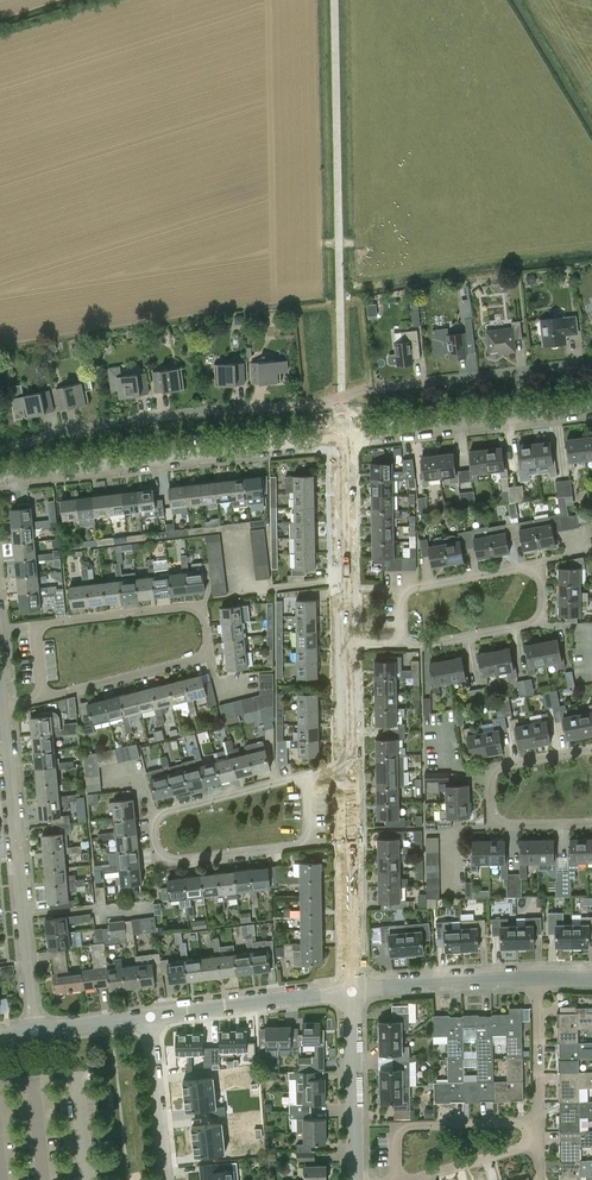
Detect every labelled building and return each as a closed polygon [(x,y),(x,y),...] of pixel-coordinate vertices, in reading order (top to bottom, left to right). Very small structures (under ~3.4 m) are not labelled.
[(527,276),(526,279),(529,284),(531,285),(536,282),(537,280),(534,275),(531,274),(527,276)] [(376,304),(367,305),(368,316),(377,315),(376,304)] [(467,332),(464,333),(448,335),(450,359),(467,357),(467,353),(476,352),(470,306),(464,307),(467,332)] [(413,326),(421,325),(419,310),(411,311),(413,326)] [(541,319),(544,345),(567,342),(566,338),(569,334),(578,333),(576,316),(564,318),(564,317),(541,319)] [(499,350),(499,353),(516,351),(515,339),(523,338),(521,320),(512,321),(512,327),(487,331),(489,351),(499,350)] [(420,346),(418,329),(402,331),(403,342),(395,343),(396,354),(390,355),(388,357),(389,363),(391,365),(397,364),(397,365),(414,363),(412,347),(420,346)] [(252,362),(253,384),(282,382),(281,372),(288,371),(288,360),(252,362)] [(215,364),(216,385),(245,384),(244,362),(215,364)] [(119,390),(121,398),(149,394),(146,372),(122,376),(121,366),(109,367),(112,391),(119,390)] [(153,371),(156,393),(185,389),(182,367),(153,371)] [(80,376),(82,383),(57,388),(62,409),(90,403),(87,390),(94,388),(91,374),(80,376)] [(26,417),(54,411),(50,390),(25,395),(23,384),(9,387),(11,398),(14,398),(17,409),(24,407),(26,417)] [(586,461),(591,460),(591,437),(583,438),(586,461)] [(574,462),(586,461),(583,438),(567,440),(569,458),(567,459),(569,470),(575,469),(574,462)] [(535,443),(538,466),(549,465),(550,472),(557,471),(555,460),(553,460),(551,442),(535,443)] [(527,467),(538,466),(535,443),(519,445),(521,464),(519,464),(520,475),(528,474),(527,467)] [(486,449),(489,472),(501,471),(503,491),(509,490),(510,503),(517,502),(515,486),(510,487),(507,466),(504,466),(502,447),(486,449)] [(470,468),(465,468),(466,482),(478,480),(478,473),(489,472),(486,449),(470,451),(471,459),(469,459),(470,468)] [(438,455),(441,478),(449,477),(450,484),(460,482),(466,482),(465,468),(459,469),(457,460),(455,461),(454,453),(438,455)] [(429,479),(441,478),(438,455),(422,457),(424,476),(422,476),(424,487),(430,486),(429,479)] [(406,459),(408,478),(409,478),(415,478),(413,458),(406,459)] [(372,463),(372,479),(394,479),(393,463),(372,463)] [(246,478),(249,499),(264,497),(262,476),(246,478)] [(287,492),(295,492),(315,491),(314,476),(286,476),(287,492)] [(246,478),(231,480),(234,500),(234,507),(250,505),(249,499),(246,478)] [(409,478),(408,478),(409,488),(416,487),(415,478),(409,478)] [(394,479),(372,479),(372,495),(394,495),(394,479)] [(231,480),(216,481),(218,502),(234,500),(231,480)] [(564,481),(566,496),(573,496),(571,480),(564,481)] [(216,481),(201,483),(203,504),(218,502),(216,481)] [(559,497),(566,496),(564,481),(557,482),(559,497)] [(201,483),(185,485),(188,506),(203,504),(201,483)] [(188,510),(188,506),(185,485),(170,487),(173,512),(188,510)] [(523,486),(515,486),(517,502),(525,501),(523,486)] [(138,491),(141,511),(141,518),(148,517),(147,511),(156,510),(153,489),(138,491)] [(138,491),(123,492),(126,513),(141,511),(138,491)] [(315,491),(295,492),(295,507),(315,506),(315,491)] [(462,509),(469,508),(467,491),(460,492),(462,509)] [(475,491),(467,491),(469,508),(477,507),(475,491)] [(123,492),(108,494),(111,515),(126,513),(123,492)] [(108,494),(92,496),(95,517),(111,515),(108,494)] [(394,495),(372,495),(373,511),(394,511),(394,495)] [(92,496),(78,498),(80,519),(95,517),(92,496)] [(418,497),(420,513),(427,512),(425,496),(418,497)] [(65,520),(80,519),(78,498),(62,500),(65,520)] [(315,506),(295,507),(295,522),(315,522),(315,506)] [(34,524),(34,522),(32,507),(12,509),(14,526),(34,524)] [(400,511),(394,511),(373,511),(373,526),(394,526),(394,517),(400,517),(400,511)] [(579,524),(591,521),(591,512),(577,515),(579,524)] [(535,519),(536,527),(540,548),(555,545),(553,533),(560,531),(558,519),(557,515),(550,516),(535,519)] [(577,515),(571,516),(573,529),(580,528),(579,524),(577,515)] [(568,517),(564,517),(566,530),(573,529),(571,516),(568,517)] [(564,517),(558,519),(560,531),(566,530),(564,517)] [(14,526),(15,543),(36,541),(34,528),(43,527),(42,521),(34,522),(34,524),(14,526)] [(315,522),(295,522),(290,522),(291,537),(295,537),(316,536),(315,522)] [(519,522),(512,523),(515,540),(521,538),(524,551),(540,548),(536,527),(520,530),(519,522)] [(174,523),(166,524),(168,537),(191,534),(190,528),(175,530),(174,523)] [(515,540),(512,523),(505,525),(506,532),(490,535),(494,556),(510,553),(508,541),(515,540)] [(158,532),(143,534),(144,540),(168,537),(166,524),(163,524),(157,525),(158,532)] [(416,525),(410,526),(410,535),(408,535),(407,541),(410,541),(416,541),(416,525)] [(394,526),(373,526),(373,542),(395,542),(394,526)] [(473,530),(466,532),(469,548),(476,547),(478,559),(494,556),(490,535),(489,526),(473,529),(473,530)] [(251,530),(251,537),(265,535),(264,529),(251,530)] [(469,548),(466,532),(459,533),(459,535),(457,536),(456,535),(454,535),(453,535),(451,535),(450,535),(449,536),(448,537),(447,538),(445,538),(445,543),(449,565),(464,562),(462,549),(469,548)] [(207,542),(222,541),(221,534),(206,535),(207,542)] [(265,535),(251,537),(252,544),(266,542),(265,535)] [(316,536),(295,537),(296,552),(316,552),(316,536)] [(113,537),(98,539),(98,545),(114,543),(113,537)] [(433,568),(449,565),(445,543),(429,546),(428,539),(421,540),(424,556),(430,555),(433,568)] [(36,541),(15,543),(17,560),(37,558),(37,555),(36,541)] [(67,549),(84,547),(83,541),(67,543),(67,549)] [(207,542),(208,549),(222,548),(222,541),(207,542)] [(266,542),(252,544),(253,551),(267,550),(266,542)] [(395,542),(373,542),(374,558),(383,558),(390,558),(395,558),(395,542)] [(208,549),(209,557),(223,555),(222,548),(208,549)] [(54,553),(46,554),(46,560),(55,559),(55,556),(61,556),(60,549),(53,550),(54,553)] [(267,550),(253,551),(254,559),(268,557),(267,550)] [(316,552),(296,552),(296,568),(293,568),(293,575),(306,575),(306,568),(316,568),(316,552)] [(37,558),(17,560),(18,576),(39,574),(38,561),(46,560),(46,554),(37,555),(37,558)] [(209,557),(209,562),(210,564),(224,562),(223,555),(209,557)] [(559,585),(580,585),(580,568),(586,568),(583,556),(570,559),(570,569),(559,569),(559,585)] [(268,557),(254,559),(255,565),(268,564),(268,557)] [(189,572),(188,564),(182,564),(183,573),(186,573),(189,593),(206,591),(204,578),(211,577),(211,571),(210,564),(209,562),(192,564),(193,572),(189,572)] [(210,564),(211,571),(225,569),(224,562),(210,564)] [(115,572),(117,572),(122,571),(121,563),(114,564),(115,572)] [(268,564),(255,565),(256,573),(269,571),(268,564)] [(156,569),(155,568),(149,568),(150,577),(153,576),(156,597),(173,595),(170,574),(169,567),(156,569)] [(211,571),(211,577),(211,578),(226,576),(225,569),(211,571)] [(123,580),(122,571),(117,572),(118,581),(120,580),(123,601),(139,599),(137,578),(123,580)] [(269,571),(256,573),(256,580),(270,578),(269,571)] [(183,573),(170,574),(173,595),(189,593),(186,573),(183,573)] [(18,576),(20,593),(40,591),(40,588),(39,574),(18,576)] [(90,584),(89,576),(83,576),(84,585),(87,584),(90,605),(106,603),(104,582),(90,584)] [(150,577),(137,578),(139,599),(156,597),(153,576),(150,577)] [(211,578),(212,585),(227,584),(226,576),(211,578)] [(118,581),(104,582),(106,603),(123,601),(120,580),(118,581)] [(72,607),(90,605),(87,584),(84,585),(70,586),(72,607)] [(228,594),(227,584),(212,585),(214,596),(228,594)] [(559,585),(559,600),(588,600),(588,592),(580,592),(580,585),(559,585)] [(41,594),(49,593),(49,587),(40,588),(40,591),(20,593),(22,610),(42,608),(41,594)] [(296,600),(297,616),(317,616),(317,600),(296,600)] [(588,607),(588,600),(559,600),(559,617),(565,617),(565,624),(577,623),(577,617),(580,617),(580,607),(588,607)] [(267,616),(267,619),(273,619),(273,602),(261,602),(261,616),(267,616)] [(223,624),(243,621),(242,606),(221,608),(223,624)] [(317,616),(297,616),(297,631),(317,631),(317,616)] [(223,624),(225,639),(245,637),(243,621),(223,624)] [(317,631),(297,631),(297,647),(317,646),(317,631)] [(225,639),(227,654),(247,652),(245,637),(225,639)] [(542,642),(546,665),(557,663),(559,670),(565,669),(563,658),(561,658),(557,639),(542,642)] [(534,667),(546,665),(542,642),(526,645),(530,664),(527,664),(529,675),(536,674),(534,667)] [(317,646),(297,647),(297,662),(318,662),(317,646)] [(494,651),(498,674),(510,672),(511,679),(518,678),(516,666),(514,667),(510,648),(494,651)] [(487,676),(498,674),(494,651),(478,654),(482,673),(480,673),(482,684),(488,683),(487,676)] [(249,667),(247,652),(227,654),(228,670),(249,667)] [(376,678),(397,677),(414,677),(420,677),(419,660),(412,660),(412,670),(402,670),(402,656),(380,657),(380,662),(375,662),(376,678)] [(446,660),(450,683),(462,681),(463,688),(470,686),(468,675),(465,676),(462,657),(446,660)] [(439,685),(450,683),(446,660),(431,663),(434,682),(432,682),(434,693),(440,692),(439,685)] [(318,662),(297,662),(298,677),(318,677),(318,662)] [(575,686),(572,671),(565,672),(568,687),(575,686)] [(191,699),(193,699),(206,695),(209,705),(217,704),(209,673),(186,679),(191,699)] [(260,673),(260,682),(275,681),(275,673),(260,673)] [(397,677),(376,678),(376,694),(397,693),(397,677)] [(186,679),(169,683),(174,703),(188,700),(190,708),(195,706),(193,699),(191,699),(186,679)] [(531,679),(524,681),(527,696),(534,695),(531,679)] [(520,697),(527,696),(524,681),(517,682),(520,697)] [(169,683),(153,687),(158,707),(161,707),(163,713),(168,712),(166,706),(174,703),(169,683)] [(153,687),(137,692),(142,712),(155,708),(157,716),(163,715),(163,713),(161,707),(158,707),(153,687)] [(275,688),(260,689),(260,694),(262,694),(265,708),(269,706),(275,705),(275,688)] [(476,690),(479,705),(487,704),(484,688),(476,690)] [(472,706),(479,705),(476,690),(469,691),(472,706)] [(556,690),(549,691),(550,692),(553,707),(560,706),(557,690),(556,690)] [(546,709),(547,709),(553,707),(550,692),(549,691),(542,692),(544,699),(546,709)] [(137,692),(121,696),(126,716),(129,715),(130,719),(135,718),(136,717),(138,716),(139,715),(140,714),(141,713),(142,712),(137,692)] [(397,693),(376,694),(376,709),(398,709),(397,693)] [(262,694),(260,694),(255,695),(258,709),(261,709),(265,708),(262,694)] [(298,694),(298,710),(319,709),(318,694),(298,694)] [(255,695),(248,697),(251,711),(258,709),(255,695)] [(121,696),(105,700),(110,720),(123,717),(125,725),(131,723),(130,719),(129,715),(126,716),(121,696)] [(248,697),(241,699),(244,713),(251,711),(248,697)] [(241,699),(234,701),(237,715),(239,715),(244,713),(241,699)] [(509,699),(502,701),(505,717),(512,715),(509,699)] [(93,724),(110,720),(105,700),(94,703),(94,700),(80,704),(83,716),(84,735),(95,732),(93,724)] [(234,701),(227,703),(231,717),(237,715),(234,701)] [(495,702),(498,718),(505,717),(502,701),(495,702)] [(219,705),(223,719),(231,717),(227,703),(219,705)] [(579,715),(583,737),(591,735),(591,705),(589,706),(590,712),(579,715)] [(269,706),(265,708),(261,709),(267,731),(275,728),(269,706)] [(454,710),(457,725),(464,724),(462,708),(454,710)] [(559,710),(561,721),(562,722),(563,721),(567,740),(583,737),(579,715),(568,717),(566,708),(559,710)] [(319,709),(298,710),(298,725),(319,724),(319,709)] [(405,709),(398,709),(376,709),(376,726),(383,725),(384,732),(406,732),(405,724),(398,725),(398,716),(405,715),(405,709)] [(53,730),(61,729),(60,718),(60,717),(59,716),(58,715),(57,714),(57,713),(55,713),(55,712),(38,714),(39,717),(31,718),(33,735),(53,733),(53,730)] [(542,721),(531,723),(535,746),(551,743),(547,724),(550,724),(548,712),(541,714),(542,721)] [(166,723),(163,715),(157,716),(159,725),(166,723)] [(239,715),(237,715),(231,717),(223,719),(224,725),(240,720),(239,715)] [(520,749),(535,746),(531,723),(520,725),(518,719),(512,720),(514,731),(516,730),(520,749)] [(495,730),(483,732),(487,755),(503,752),(499,733),(502,733),(500,721),(493,722),(495,730)] [(64,729),(62,729),(63,735),(71,734),(71,732),(79,731),(78,722),(64,723),(64,729)] [(133,732),(131,723),(125,725),(127,733),(131,732),(133,732)] [(319,724),(298,725),(299,740),(319,739),(319,724)] [(472,758),(487,755),(483,732),(472,734),(470,727),(464,729),(466,740),(468,739),(472,758)] [(177,728),(169,730),(171,737),(179,735),(177,728)] [(33,735),(34,752),(55,750),(53,736),(63,735),(62,729),(61,729),(53,730),(53,733),(33,735)] [(406,732),(384,732),(384,740),(377,740),(377,756),(405,755),(406,755),(406,748),(398,748),(398,739),(406,739),(406,732)] [(319,739),(299,740),(284,740),(277,740),(277,761),(279,766),(288,764),(287,747),(299,747),(299,755),(319,755),(319,739)] [(214,752),(217,761),(222,781),(238,777),(233,757),(230,758),(228,750),(234,748),(232,740),(224,742),(226,749),(214,752)] [(247,745),(249,753),(254,773),(271,769),(265,749),(259,750),(257,742),(247,745)] [(130,745),(133,759),(140,758),(137,744),(130,745)] [(130,745),(123,747),(126,761),(133,759),(130,745)] [(123,747),(116,748),(119,763),(126,761),(123,747)] [(240,747),(234,748),(228,750),(230,758),(233,757),(238,777),(254,773),(249,753),(242,755),(240,747)] [(116,748),(109,750),(112,764),(119,763),(116,748)] [(34,752),(36,768),(57,766),(56,763),(60,763),(59,758),(56,758),(55,750),(34,752)] [(109,750),(102,751),(106,766),(112,764),(109,750)] [(102,751),(95,753),(98,767),(99,767),(106,766),(102,751)] [(84,755),(86,777),(100,776),(99,767),(98,767),(95,753),(84,755)] [(405,755),(377,756),(377,771),(405,771),(405,755)] [(161,758),(163,766),(169,765),(167,756),(161,758)] [(203,765),(201,756),(195,758),(196,759),(198,766),(201,765),(206,786),(222,781),(217,761),(203,765)] [(183,762),(184,770),(190,790),(206,786),(201,765),(198,766),(196,759),(183,762)] [(36,768),(37,785),(58,783),(57,770),(66,769),(65,762),(60,763),(56,763),(57,766),(36,768)] [(171,773),(169,765),(163,766),(164,768),(165,775),(168,774),(173,794),(190,790),(184,770),(171,773)] [(157,798),(173,794),(168,774),(165,775),(164,768),(147,772),(152,790),(154,789),(157,798)] [(405,771),(377,771),(377,787),(399,787),(405,787),(405,771)] [(449,772),(425,773),(425,781),(440,781),(450,781),(449,772)] [(86,777),(87,785),(101,783),(100,776),(86,777)] [(37,785),(39,802),(60,799),(59,797),(58,783),(37,785)] [(102,790),(101,783),(87,785),(88,791),(102,790)] [(446,802),(470,801),(469,785),(449,786),(449,784),(439,785),(439,791),(446,791),(446,802)] [(399,787),(377,787),(378,802),(399,802),(399,787)] [(52,826),(70,825),(70,816),(61,816),(60,806),(69,805),(69,802),(68,796),(59,797),(60,799),(39,802),(41,819),(51,818),(52,826)] [(115,819),(135,816),(134,799),(113,802),(113,803),(109,803),(109,809),(114,809),(115,819)] [(471,817),(470,801),(446,802),(447,810),(440,810),(441,820),(438,820),(438,829),(439,829),(452,827),(451,818),(471,817)] [(399,802),(378,802),(378,819),(386,819),(386,826),(405,826),(405,817),(399,817),(399,802)] [(116,832),(108,833),(108,839),(117,838),(117,835),(137,833),(135,816),(115,819),(116,832)] [(42,836),(44,853),(64,851),(64,847),(69,847),(67,834),(71,833),(70,825),(52,826),(53,835),(42,836)] [(378,855),(408,855),(408,847),(400,847),(400,839),(405,839),(405,831),(390,831),(390,839),(378,839),(378,855)] [(423,847),(422,831),(414,831),(414,838),(417,838),(417,847),(423,847)] [(117,838),(118,852),(139,849),(137,833),(117,835),(117,838)] [(426,845),(439,845),(439,837),(426,837),(426,845)] [(570,859),(562,859),(562,897),(571,897),(571,881),(569,881),(569,879),(576,879),(576,870),(578,870),(578,863),(586,863),(586,839),(570,840),(570,859)] [(82,846),(73,847),(74,853),(82,852),(82,849),(90,848),(89,840),(81,841),(82,846)] [(520,875),(514,875),(514,897),(522,897),(522,879),(526,879),(526,863),(538,863),(537,840),(521,840),(522,860),(519,860),(520,875)] [(537,840),(538,863),(547,863),(547,872),(552,879),(556,878),(556,881),(556,897),(562,897),(562,859),(553,859),(553,840),(537,840)] [(478,864),(489,864),(489,841),(473,841),(473,860),(471,860),(471,871),(478,871),(478,864)] [(489,841),(489,864),(501,864),(501,871),(508,871),(507,860),(505,860),(505,841),(489,841)] [(44,853),(45,869),(66,867),(65,854),(74,853),(73,847),(69,847),(64,847),(64,851),(44,853)] [(120,865),(111,866),(111,872),(120,872),(120,868),(141,866),(139,849),(118,852),(120,865)] [(408,855),(378,855),(378,871),(400,871),(400,861),(408,861),(408,855)] [(300,864),(301,877),(301,880),(321,880),(321,863),(300,864)] [(283,884),(293,883),(292,877),(285,877),(284,865),(276,866),(278,880),(283,880),(283,884)] [(141,866),(120,868),(120,872),(121,876),(122,885),(142,883),(141,866)] [(254,889),(257,889),(276,887),(276,884),(278,880),(276,866),(251,869),(254,889)] [(66,867),(45,869),(47,886),(68,884),(67,881),(76,880),(75,874),(67,875),(66,867)] [(251,869),(235,871),(238,891),(251,890),(253,907),(259,906),(257,889),(254,889),(251,869)] [(235,871),(218,873),(221,893),(224,893),(225,899),(239,898),(238,891),(235,871)] [(400,871),(378,871),(379,887),(400,886),(400,885),(408,885),(408,878),(400,878),(400,871)] [(218,873),(202,875),(204,895),(218,894),(220,911),(226,910),(225,899),(224,893),(221,893),(218,873)] [(202,875),(185,877),(187,897),(191,897),(204,895),(202,875)] [(193,914),(191,897),(187,897),(185,877),(168,879),(169,887),(161,887),(162,900),(171,899),(179,899),(180,908),(185,907),(186,915),(193,914)] [(301,880),(301,877),(292,877),(293,883),(301,883),(301,897),(322,896),(321,880),(301,880)] [(86,889),(85,885),(77,886),(76,880),(67,881),(68,884),(47,886),(49,903),(50,903),(51,909),(75,907),(75,900),(69,901),(68,891),(86,889)] [(465,882),(466,898),(473,898),(473,882),(465,882)] [(96,887),(98,905),(107,904),(105,886),(96,887)] [(400,886),(379,887),(379,903),(392,902),(392,909),(408,909),(408,902),(400,902),(400,886)] [(322,896),(301,897),(301,910),(302,914),(322,913),(322,896)] [(427,906),(427,908),(437,908),(437,898),(427,898),(427,906)] [(302,914),(301,910),(293,910),(293,917),(302,917),(302,930),(322,930),(322,913),(302,914)] [(556,948),(572,948),(572,925),(563,925),(563,912),(548,912),(548,934),(556,934),(556,948)] [(45,920),(47,935),(69,932),(68,923),(91,920),(90,914),(45,920)] [(147,917),(149,932),(157,931),(155,916),(147,917)] [(147,917),(139,918),(141,933),(149,932),(147,917)] [(131,919),(131,920),(133,934),(141,933),(139,918),(131,919)] [(525,926),(517,926),(517,949),(533,948),(533,935),(541,935),(541,918),(525,919),(525,926)] [(572,925),(572,948),(588,948),(588,934),(591,934),(591,918),(581,918),(581,925),(572,925)] [(501,949),(517,949),(517,926),(508,926),(508,919),(492,920),(493,936),(501,936),(501,949)] [(103,928),(102,928),(104,943),(104,945),(120,943),(119,936),(126,935),(124,921),(124,920),(110,922),(110,927),(103,928)] [(131,920),(124,921),(126,935),(119,936),(120,943),(134,941),(133,934),(131,920)] [(460,921),(461,928),(462,951),(478,950),(477,937),(485,936),(484,920),(460,921)] [(446,952),(462,951),(461,928),(452,929),(452,922),(436,923),(437,939),(445,939),(446,952)] [(405,925),(405,933),(407,955),(423,954),(423,951),(434,950),(433,940),(431,940),(430,923),(405,925)] [(391,956),(407,955),(405,933),(397,933),(397,926),(381,927),(382,944),(390,943),(391,956)] [(95,928),(97,944),(104,943),(102,928),(95,928)] [(322,930),(302,930),(302,942),(284,943),(285,947),(285,950),(294,950),(293,944),(302,944),(302,947),(323,947),(322,930)] [(76,931),(69,932),(47,935),(49,951),(52,950),(65,949),(71,948),(71,947),(78,946),(76,931)] [(180,943),(181,952),(187,951),(186,942),(183,942),(182,932),(175,933),(176,944),(180,943)] [(247,943),(248,952),(251,951),(254,972),(271,970),(270,960),(275,959),(273,943),(267,944),(267,949),(254,951),(253,942),(247,943)] [(107,969),(104,945),(104,943),(97,944),(91,944),(94,969),(81,971),(84,990),(109,986),(107,969)] [(214,947),(215,956),(218,956),(221,977),(238,975),(235,954),(234,944),(220,946),(214,947)] [(294,950),(285,950),(285,956),(285,957),(293,957),(293,963),(296,966),(304,966),(305,965),(314,965),(314,964),(323,963),(323,947),(302,947),(302,944),(293,944),(294,950)] [(285,947),(276,947),(277,956),(285,956),(285,950),(285,947)] [(68,972),(65,949),(52,950),(55,974),(54,974),(56,993),(84,990),(81,971),(68,972)] [(188,960),(187,951),(181,952),(182,960),(185,960),(188,981),(204,979),(202,958),(188,960)] [(251,951),(248,952),(235,954),(238,975),(254,972),(251,951)] [(162,974),(161,959),(160,952),(136,955),(138,965),(141,987),(156,985),(155,981),(163,980),(162,974)] [(215,956),(202,958),(204,979),(221,977),(218,956),(215,956)] [(116,968),(107,969),(109,986),(109,991),(125,989),(123,967),(122,958),(115,959),(116,968)] [(169,958),(161,959),(162,974),(170,973),(171,983),(188,981),(185,960),(182,960),(170,962),(169,958)] [(138,965),(123,967),(125,989),(141,987),(138,965)] [(380,1022),(380,1039),(403,1038),(403,1030),(410,1030),(409,1002),(392,1003),(393,1022),(380,1022)] [(591,1043),(591,1042),(578,1042),(577,1028),(591,1028),(591,1013),(587,1013),(587,1007),(576,1007),(576,1006),(575,1006),(575,1013),(557,1013),(558,1043),(591,1043)] [(510,1015),(493,1015),(493,1036),(508,1036),(508,1058),(523,1058),(522,1008),(510,1008),(510,1015)] [(493,1015),(463,1016),(464,1034),(464,1037),(479,1036),(479,1059),(493,1059),(493,1036),(493,1015)] [(433,1037),(448,1037),(449,1060),(464,1059),(464,1037),(464,1034),(463,1016),(433,1016),(433,1037)] [(312,1056),(312,1071),(323,1071),(325,1071),(324,1029),(321,1029),(320,1022),(303,1023),(303,1040),(299,1040),(299,1041),(299,1045),(316,1044),(317,1056),(312,1056)] [(279,1027),(266,1027),(267,1042),(260,1042),(260,1056),(280,1055),(279,1049),(279,1027)] [(279,1027),(279,1049),(291,1048),(292,1055),(299,1055),(299,1045),(299,1041),(292,1041),(292,1027),(279,1027)] [(219,1031),(220,1051),(234,1051),(233,1030),(219,1031)] [(247,1051),(247,1030),(233,1030),(234,1051),(247,1051)] [(190,1034),(190,1054),(204,1054),(203,1033),(190,1034)] [(190,1054),(190,1034),(176,1034),(176,1054),(188,1054),(188,1061),(193,1061),(193,1054),(190,1054)] [(403,1038),(380,1039),(380,1055),(393,1054),(393,1062),(410,1062),(410,1047),(403,1047),(403,1038)] [(558,1073),(591,1072),(591,1071),(578,1072),(578,1058),(591,1058),(591,1043),(558,1043),(558,1073)] [(508,1058),(508,1081),(493,1081),(494,1103),(524,1102),(523,1058),(508,1058)] [(464,1103),(464,1082),(464,1059),(449,1060),(449,1082),(434,1083),(434,1103),(464,1103)] [(479,1059),(479,1082),(464,1082),(464,1103),(494,1103),(493,1081),(493,1059),(479,1059)] [(380,1070),(380,1086),(410,1086),(410,1062),(393,1062),(393,1070),(380,1070)] [(296,1079),(296,1092),(325,1091),(325,1078),(323,1078),(323,1071),(312,1071),(289,1072),(289,1079),(296,1079)] [(559,1102),(591,1102),(579,1102),(579,1087),(591,1087),(591,1072),(558,1073),(559,1102)] [(214,1077),(183,1080),(185,1095),(215,1092),(214,1077)] [(410,1095),(410,1086),(380,1086),(381,1103),(394,1103),(394,1111),(411,1111),(410,1095)] [(325,1091),(296,1092),(296,1105),(289,1105),(289,1112),(311,1112),(311,1104),(326,1104),(325,1091)] [(186,1110),(217,1107),(215,1092),(185,1095),(186,1110)] [(559,1132),(591,1131),(579,1131),(579,1126),(579,1117),(591,1117),(591,1102),(559,1102),(559,1132)] [(425,1109),(425,1117),(433,1117),(433,1108),(425,1109)] [(305,1131),(305,1132),(326,1131),(326,1118),(311,1118),(311,1112),(289,1112),(289,1119),(296,1119),(297,1131),(305,1131)] [(192,1126),(194,1141),(224,1137),(222,1122),(192,1126)] [(326,1131),(305,1132),(305,1145),(297,1145),(297,1152),(311,1152),(311,1145),(326,1144),(326,1131)] [(560,1161),(591,1161),(591,1160),(580,1160),(580,1146),(591,1146),(591,1131),(559,1132),(560,1161)] [(195,1155),(226,1152),(224,1137),(194,1141),(195,1155)] [(299,1154),(299,1162),(317,1162),(317,1154),(299,1154)] [(591,1176),(591,1161),(560,1161),(560,1179),(581,1179),(581,1176),(591,1176)] [(237,1162),(200,1166),(202,1179),(214,1178),(214,1179),(239,1179),(237,1162)] [(327,1166),(306,1166),(306,1179),(327,1179),(327,1166)]
